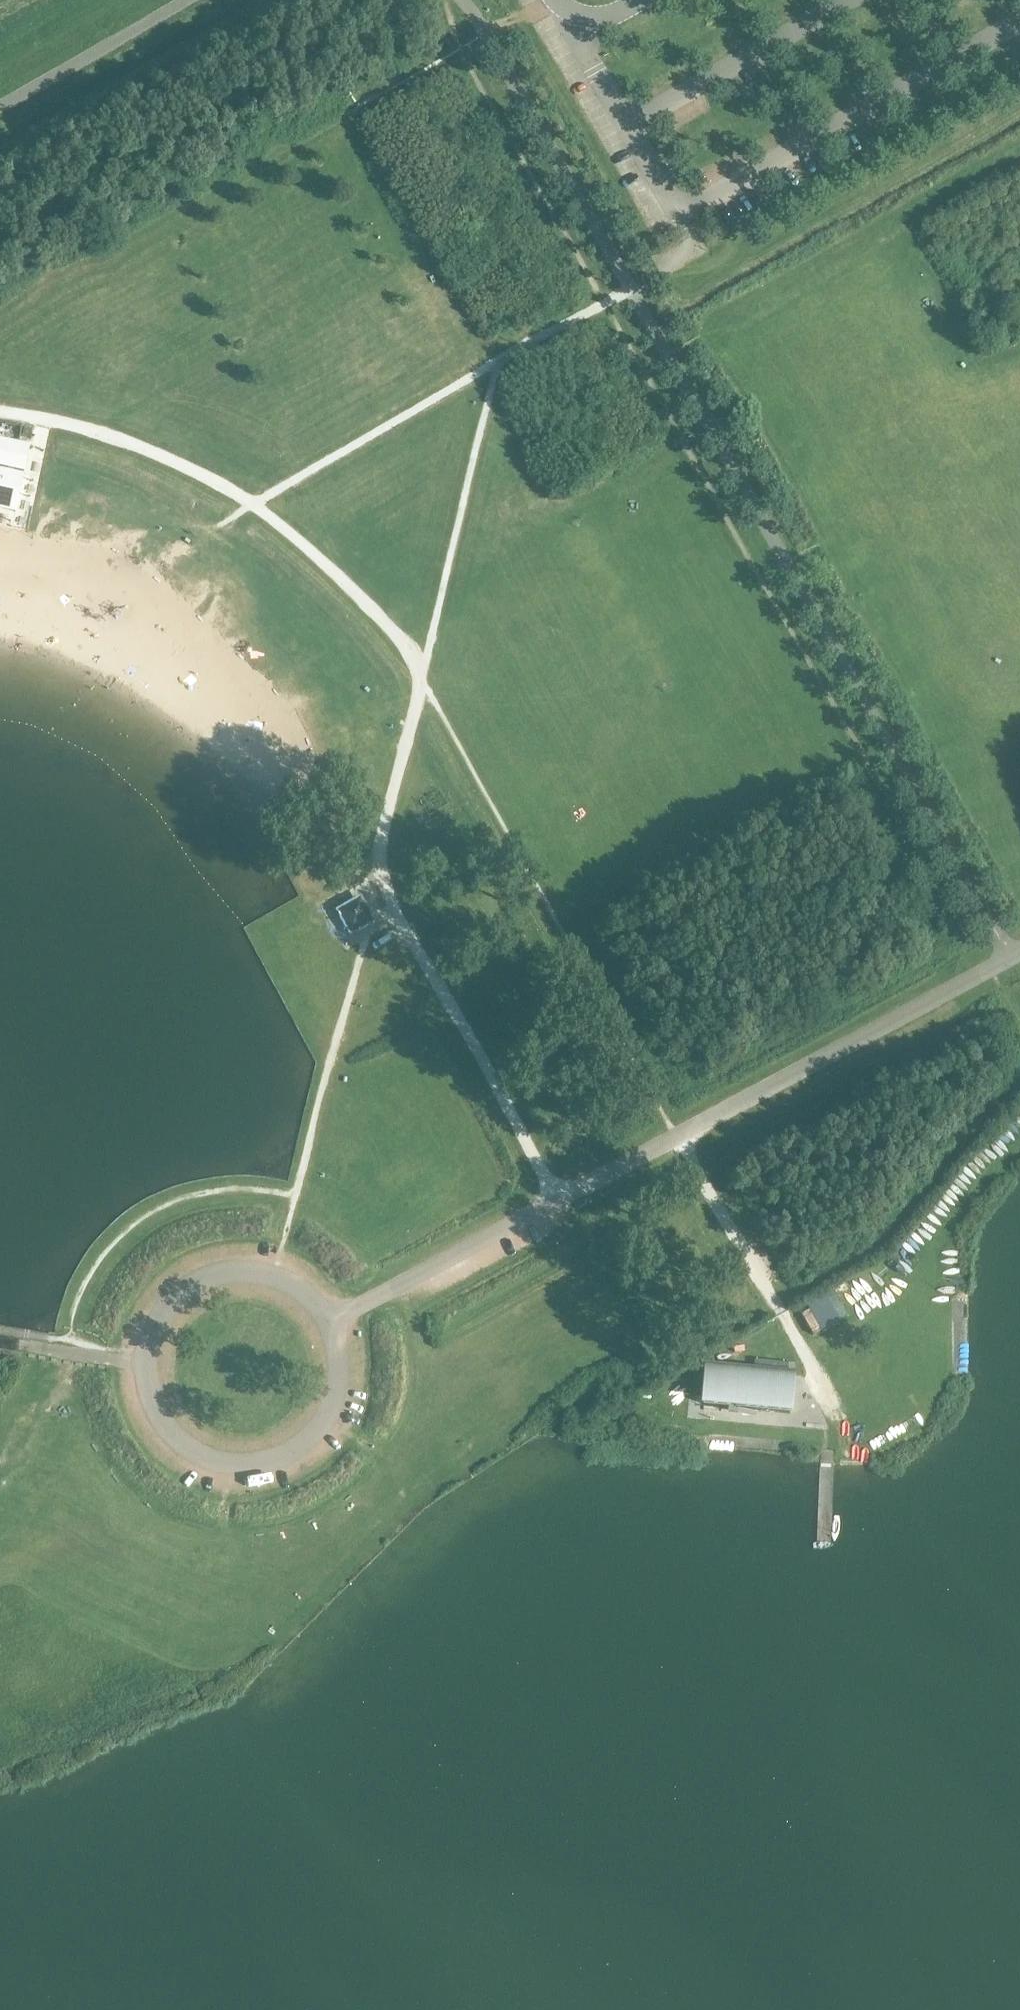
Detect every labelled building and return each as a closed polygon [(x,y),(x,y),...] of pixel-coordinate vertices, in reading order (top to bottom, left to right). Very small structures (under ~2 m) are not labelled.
[(14,514),(31,440),(0,432),(0,510),(14,514)] [(361,899),(336,913),(350,937),(375,923),(361,899)] [(409,978),(389,988),(395,998),(414,987),(409,978)] [(748,1336),(693,1366),(708,1394),(763,1364),(748,1336)]
